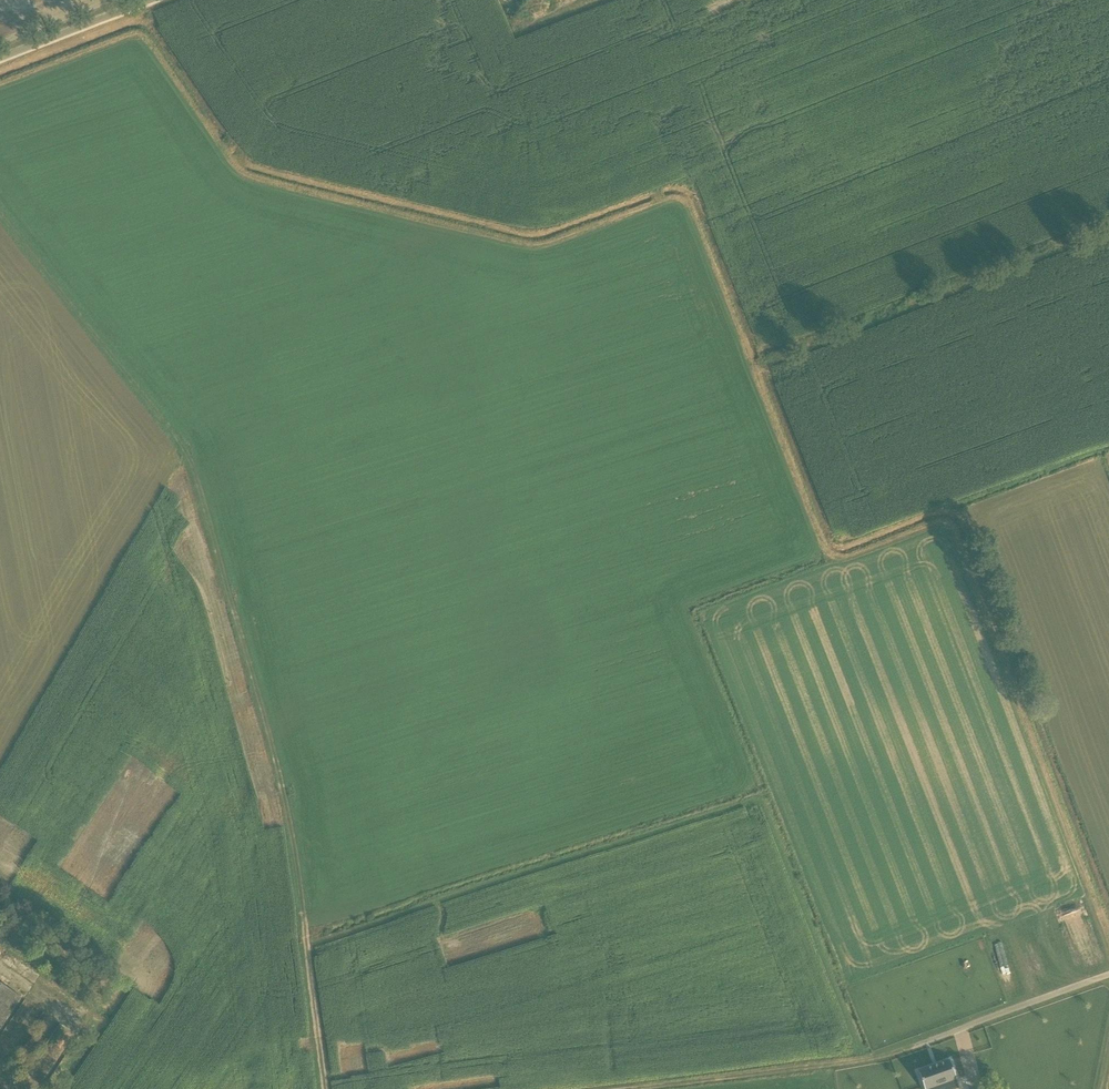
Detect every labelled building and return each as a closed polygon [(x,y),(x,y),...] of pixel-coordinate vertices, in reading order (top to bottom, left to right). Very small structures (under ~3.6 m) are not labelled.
[(22,997),(0,982),(0,1031),(22,997)] [(54,1055),(70,1030),(60,1023),(43,1048),(54,1055)] [(918,1071),(924,1088),(930,1088),(957,1080),(950,1060),(918,1071)]
